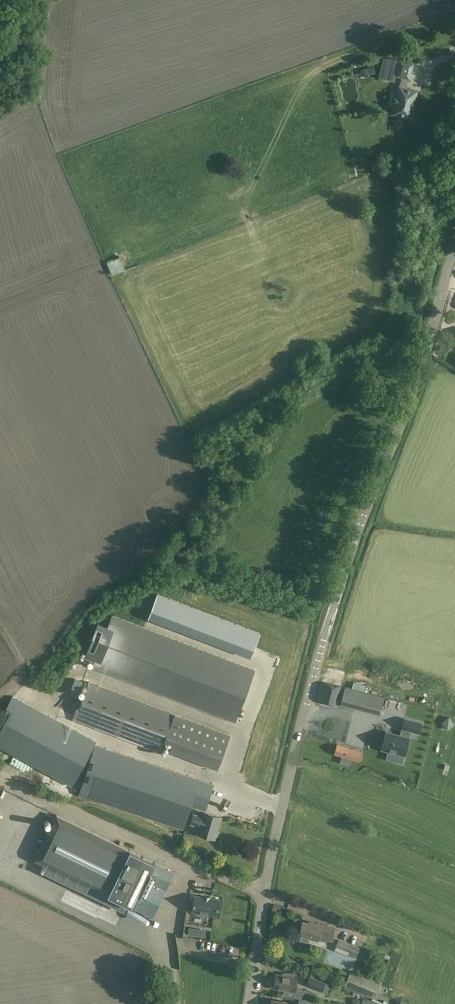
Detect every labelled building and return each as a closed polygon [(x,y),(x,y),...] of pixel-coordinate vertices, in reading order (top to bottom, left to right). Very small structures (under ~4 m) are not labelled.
[(394,107),(393,113),(408,117),(410,116),(415,92),(414,91),(404,88),(406,78),(408,78),(412,64),(399,60),(385,57),(381,72),(396,75),(397,76),(402,77),(400,87),(399,87),(397,93),(397,95),(395,95),(393,95),(392,97),(391,101),(391,103),(393,104),(395,105),(394,107)] [(379,161),(372,163),(374,170),(381,168),(379,161)] [(109,268),(112,281),(125,278),(122,265),(109,268)] [(301,364),(305,372),(321,364),(317,356),(301,364)] [(157,594),(148,620),(250,659),(255,647),(259,634),(157,594)] [(255,670),(112,616),(108,628),(98,624),(85,658),(95,661),(92,668),(235,722),(255,670)] [(89,682),(75,720),(159,753),(164,739),(168,740),(172,741),(171,743),(220,761),(220,760),(230,735),(175,715),(89,682)] [(321,682),(317,702),(337,707),(342,687),(321,682)] [(344,692),(340,704),(346,705),(346,706),(374,713),(378,715),(381,705),(383,697),(348,687),(346,693),(344,692)] [(95,741),(13,697),(0,720),(0,748),(71,786),(95,741)] [(388,751),(404,755),(405,755),(410,737),(409,737),(411,731),(420,733),(423,722),(404,717),(401,728),(402,728),(400,734),(385,730),(380,749),(388,751)] [(454,724),(449,717),(443,722),(448,728),(454,724)] [(326,734),(325,740),(346,745),(347,739),(326,734)] [(214,784),(96,744),(79,793),(183,828),(190,806),(206,811),(214,784)] [(337,744),(334,754),(342,757),(339,762),(349,766),(350,759),(359,762),(362,752),(337,744)] [(192,815),(189,825),(199,828),(197,834),(215,839),(221,817),(204,812),(202,818),(192,815)] [(151,920),(174,874),(109,842),(110,842),(56,815),(56,816),(35,858),(34,860),(45,865),(88,887),(87,889),(103,896),(103,895),(106,897),(123,905),(126,907),(132,910),(151,920)] [(216,915),(219,899),(194,896),(192,911),(198,912),(197,915),(207,916),(207,914),(216,915)] [(84,901),(82,906),(98,913),(100,908),(84,901)] [(302,921),(299,936),(300,936),(299,940),(325,946),(326,942),(327,940),(333,942),(336,928),(330,927),(330,926),(309,921),(309,922),(302,921)] [(355,958),(356,955),(357,955),(359,947),(338,939),(335,947),(334,950),(355,958)] [(325,966),(334,967),(335,958),(326,957),(325,966)] [(349,972),(344,985),(373,997),(379,984),(349,972)] [(272,981),(272,985),(272,986),(273,986),(273,988),(290,991),(295,991),(297,980),(292,979),(293,975),(282,973),(282,975),(275,974),(274,980),(273,980),(272,981)] [(307,984),(307,985),(321,991),(325,984),(310,977),(307,984)]
